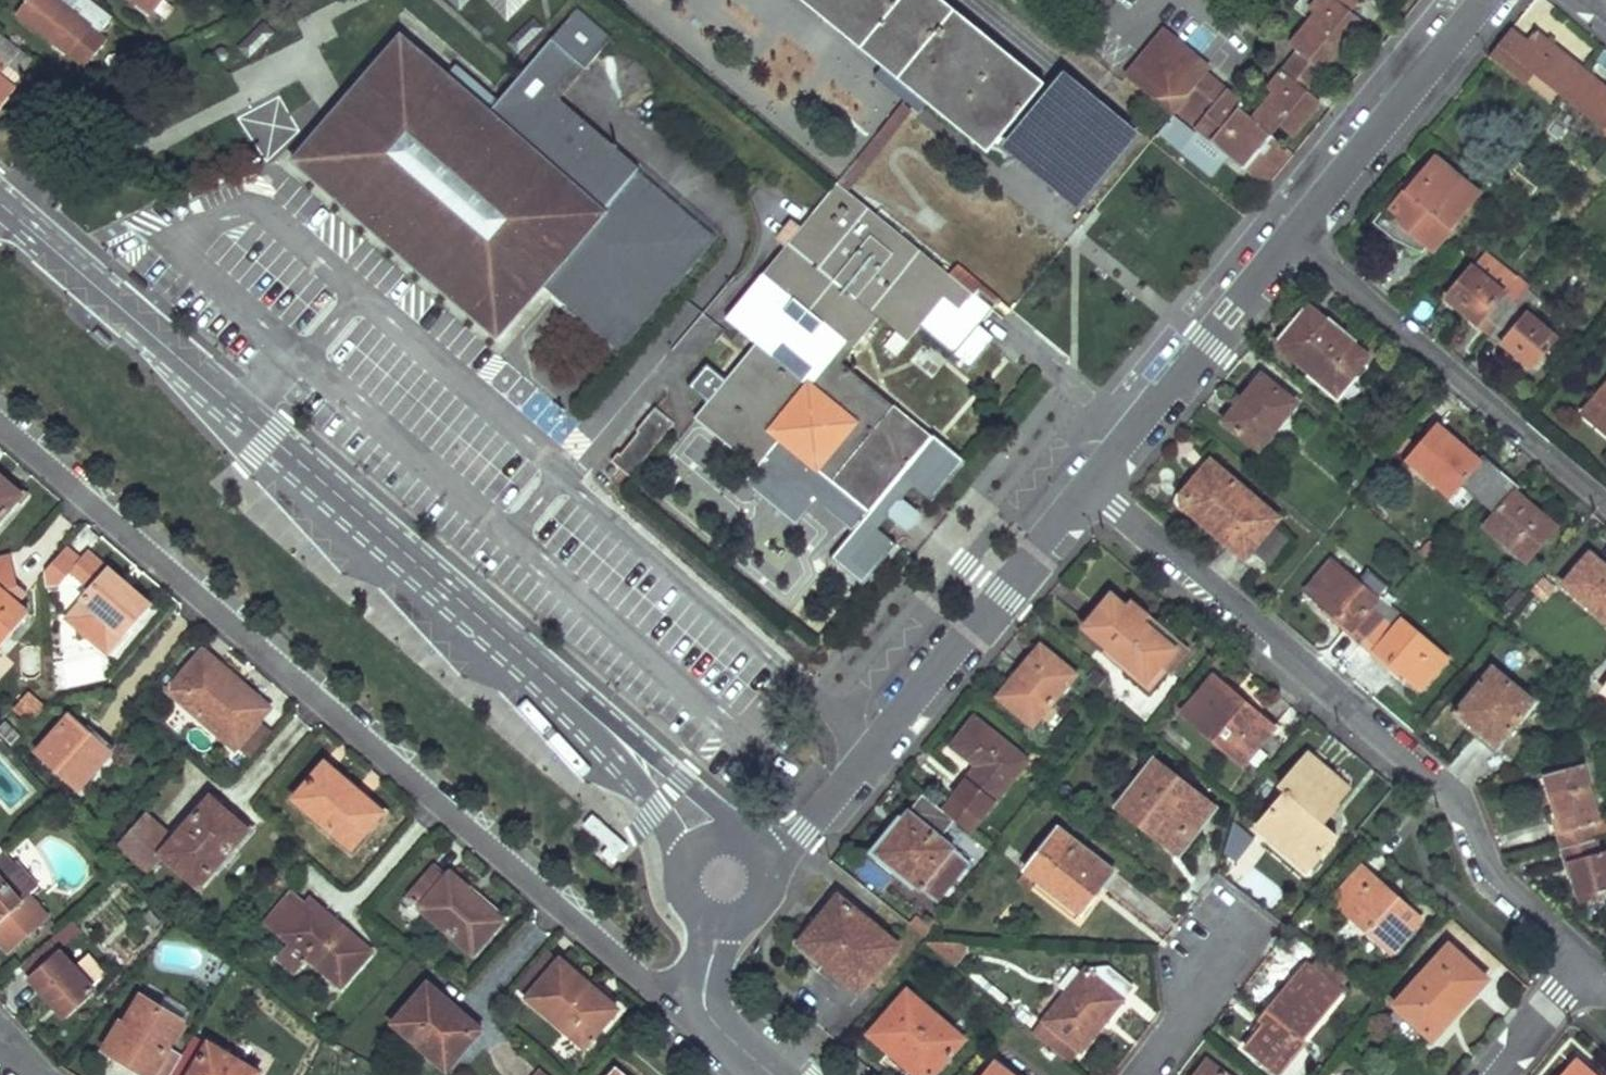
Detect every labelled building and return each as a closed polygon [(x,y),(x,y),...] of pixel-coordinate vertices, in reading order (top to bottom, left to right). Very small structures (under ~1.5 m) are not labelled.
[(70,10),(58,0),(26,0),(17,12),(48,37),(79,62),(94,43),(84,35),(92,25),(100,31),(112,15),(93,0),(78,0),(70,10)] [(70,10),(78,0),(58,0),(70,10)] [(152,14),(162,0),(135,0),(152,14)] [(461,9),(470,0),(451,0),(461,9)] [(509,19),(529,0),(490,0),(509,19)] [(1014,117),(1042,83),(941,0),(803,0),(913,91),(915,91),(986,150),(1014,117)] [(1310,10),(1316,14),(1291,45),(1299,51),(1268,89),(1274,94),(1251,122),(1240,112),(1246,106),(1208,75),(1187,100),(1184,97),(1205,71),(1160,32),(1122,78),(1168,116),(1159,128),(1212,171),(1227,153),(1262,182),(1276,163),(1260,150),(1279,125),(1291,136),(1319,102),(1294,81),(1300,74),(1313,84),(1363,22),(1337,1),(1339,0),(1318,0),(1310,10)] [(544,29),(535,19),(511,43),(520,53),(544,29)] [(1514,30),(1528,40),(1536,30),(1522,19),(1514,30)] [(239,48),(250,58),(276,32),(265,21),(239,48)] [(494,32),(486,25),(479,32),(487,39),(494,32)] [(1535,76),(1564,99),(1587,71),(1536,30),(1528,40),(1514,30),(1511,28),(1489,56),(1497,62),(1505,68),(1512,58),(1535,76)] [(34,60),(0,33),(0,105),(34,60)] [(489,111),(400,33),(289,159),(496,339),(545,282),(605,213),(489,111)] [(489,111),(605,213),(545,282),(554,291),(571,272),(575,275),(586,264),(614,288),(616,290),(615,291),(616,294),(616,296),(617,297),(618,299),(619,300),(620,302),(622,303),(625,304),(627,305),(630,305),(632,304),(634,304),(636,303),(638,301),(639,300),(658,279),(662,283),(689,252),(677,241),(694,221),(637,172),(639,169),(641,167),(560,96),(588,65),(554,36),(489,111)] [(227,48),(222,47),(217,50),(215,55),(218,60),(224,62),(229,59),(230,53),(227,48)] [(1535,76),(1512,58),(1505,68),(1525,86),(1535,76)] [(1564,99),(1605,133),(1605,86),(1587,71),(1564,99)] [(837,183),(847,191),(923,99),(915,91),(913,91),(837,183)] [(262,155),(298,134),(276,97),(240,118),(262,155)] [(1401,219),(1400,221),(1399,223),(1433,250),(1478,195),(1433,158),(1390,211),(1401,219)] [(571,272),(554,291),(620,348),(717,237),(639,169),(637,172),(694,221),(677,241),(689,252),(662,283),(658,279),(639,300),(638,301),(636,303),(634,304),(632,304),(630,305),(627,305),(625,304),(622,303),(620,302),(619,300),(618,299),(617,297),(616,296),(616,294),(615,291),(616,290),(614,288),(586,264),(575,275),(571,272)] [(764,274),(728,319),(757,344),(696,418),(756,468),(781,439),(868,512),(830,559),(862,586),(896,545),(877,530),(887,516),(901,500),(912,486),(931,502),(965,462),(933,435),(931,438),(931,437),(842,364),(847,359),(854,351),(880,319),(906,342),(919,326),(954,355),(980,324),(959,307),(972,292),(978,286),(955,267),(949,275),(847,191),(837,183),(762,272),(764,274)] [(1074,224),(1076,226),(1079,228),(1091,214),(1086,209),(1074,224)] [(1387,210),(1375,224),(1394,241),(1422,253),(1427,247),(1399,223),(1400,221),(1401,219),(1390,211),(1387,210)] [(1496,326),(1526,290),(1528,288),(1486,254),(1473,270),(1472,269),(1447,298),(1476,323),(1483,316),(1496,326)] [(1506,348),(1516,356),(1526,364),(1552,332),(1534,317),(1544,304),(1526,290),(1496,326),(1512,341),(1506,348)] [(992,309),(972,292),(959,307),(980,324),(992,309)] [(1337,395),(1352,376),(1367,358),(1309,311),(1279,348),(1337,395)] [(957,372),(917,339),(891,370),(897,377),(932,403),(957,372)] [(854,351),(847,359),(861,358),(892,383),(897,377),(891,370),(862,348),(854,351)] [(1226,420),(1243,434),(1260,448),(1296,404),(1263,376),(1226,420)] [(1585,414),(1605,433),(1605,390),(1585,414)] [(629,476),(671,424),(653,408),(634,430),(636,433),(618,453),(616,451),(609,460),(629,476)] [(1459,485),(1477,499),(1501,471),(1485,457),(1480,463),(1434,425),(1409,456),(1438,483),(1436,487),(1449,497),(1459,485)] [(1261,536),(1274,522),(1277,518),(1214,465),(1183,502),(1246,555),(1252,547),(1261,536)] [(1500,540),(1501,539),(1503,537),(1529,560),(1557,528),(1516,492),(1520,487),(1501,471),(1477,499),(1493,514),(1483,526),(1500,540)] [(5,513),(20,495),(0,477),(0,518),(5,513)] [(901,500),(887,516),(907,532),(920,516),(901,500)] [(1273,566),(1295,539),(1274,522),(1261,536),(1252,547),(1273,566)] [(81,560),(67,547),(46,571),(48,587),(60,586),(72,571),(94,589),(68,619),(108,653),(150,605),(88,551),(81,560)] [(15,570),(11,552),(0,555),(0,574),(15,570)] [(1590,552),(1564,583),(1605,620),(1605,566),(1590,552)] [(1330,619),(1359,642),(1378,620),(1367,610),(1376,599),(1330,561),(1305,590),(1334,614),(1330,619)] [(9,593),(18,583),(15,570),(0,574),(0,585),(9,593)] [(29,611),(17,601),(26,591),(18,583),(9,593),(0,585),(0,642),(29,611)] [(1111,649),(1130,665),(1148,681),(1162,665),(1169,670),(1186,651),(1133,603),(1127,609),(1113,597),(1087,627),(1111,649)] [(1419,692),(1433,675),(1446,658),(1398,619),(1402,613),(1391,604),(1378,620),(1359,642),(1419,692)] [(79,643),(63,673),(96,690),(112,661),(79,643)] [(22,647),(24,672),(38,671),(36,646),(22,647)] [(1000,696),(1017,710),(1034,724),(1075,675),(1040,647),(1000,696)] [(235,746),(251,727),(267,709),(203,653),(171,689),(235,746)] [(1456,713),(1475,730),(1495,747),(1532,703),(1493,669),(1456,713)] [(1244,764),(1260,746),(1274,729),(1214,677),(1184,713),(1244,764)] [(24,691),(13,707),(30,719),(42,703),(24,691)] [(88,725),(84,730),(69,716),(38,750),(79,786),(105,756),(113,747),(88,725)] [(956,796),(969,807),(982,818),(1028,761),(976,718),(954,745),(980,767),(956,796)] [(1259,824),(1284,846),(1308,869),(1338,836),(1321,821),(1350,789),(1311,754),(1281,788),(1287,794),(1259,824)] [(1178,852),(1195,831),(1212,809),(1155,763),(1120,807),(1178,852)] [(361,820),(368,812),(375,804),(347,780),(344,783),(324,766),(297,798),(351,845),(368,825),(361,820)] [(1557,836),(1561,850),(1596,840),(1594,834),(1600,832),(1597,822),(1599,822),(1584,768),(1565,774),(1546,779),(1561,834),(1557,836)] [(972,862),(956,849),(941,836),(954,822),(923,796),(876,853),(938,903),(972,862)] [(176,838),(161,826),(148,813),(121,844),(157,875),(171,859),(199,884),(248,829),(212,797),(176,838)] [(614,858),(626,839),(585,812),(573,832),(614,858)] [(1236,824),(1219,846),(1236,858),(1252,836),(1236,824)] [(1081,915),(1097,894),(1113,874),(1059,830),(1027,871),(1081,915)] [(1561,850),(1565,865),(1569,864),(1579,898),(1605,891),(1605,852),(1600,853),(1596,840),(1561,850)] [(7,951),(49,916),(28,892),(38,884),(15,857),(12,860),(2,850),(0,852),(0,942),(7,951)] [(447,877),(440,871),(433,865),(403,902),(408,906),(411,903),(472,954),(499,922),(468,896),(471,891),(450,873),(447,877)] [(1390,953),(1406,936),(1421,919),(1363,867),(1333,901),(1390,953)] [(266,920),(279,931),(292,943),(281,957),(295,969),(307,956),(340,986),(371,951),(312,899),(308,905),(291,890),(266,920)] [(860,991),(880,968),(899,946),(841,896),(802,941),(860,991)] [(73,964),(50,938),(20,964),(43,989),(64,1014),(94,987),(91,984),(106,971),(88,951),(73,964)] [(962,956),(962,943),(926,941),(953,965),(962,956)] [(1426,1036),(1439,1020),(1453,1005),(1459,1010),(1487,977),(1447,943),(1392,1006),(1396,1010),(1426,1036)] [(560,960),(548,951),(515,990),(526,999),(560,960)] [(611,1005),(560,960),(526,999),(586,1048),(599,1033),(592,1029),(611,1005)] [(1260,1061),(1276,1074),(1277,1074),(1305,1042),(1301,1039),(1340,993),(1305,964),(1259,1020),(1263,1023),(1243,1047),(1260,1061)] [(1086,969),(1066,994),(1046,1019),(1046,1020),(1036,1033),(1070,1059),(1080,1047),(1083,1049),(1132,986),(1108,965),(1086,969)] [(394,1027),(392,1030),(390,1032),(403,1044),(408,1038),(441,1067),(473,1028),(424,987),(392,1025),(394,1027)] [(945,1061),(964,1040),(907,991),(869,1034),(917,1074),(934,1074),(945,1061)] [(168,1045),(174,1034),(178,1036),(182,1030),(178,1028),(182,1021),(142,994),(123,1022),(120,1020),(113,1031),(136,1047),(128,1059),(149,1073),(151,1070),(158,1074),(167,1074),(181,1054),(168,1045)] [(1396,1010),(1387,1020),(1417,1046),(1426,1036),(1396,1010)] [(259,1068),(208,1040),(189,1074),(256,1074),(259,1068)] [(1577,1058),(1563,1074),(1596,1074),(1577,1058)] [(996,1060),(985,1074),(1014,1074),(996,1060)] [(1208,1060),(1196,1074),(1226,1074),(1208,1060)]
